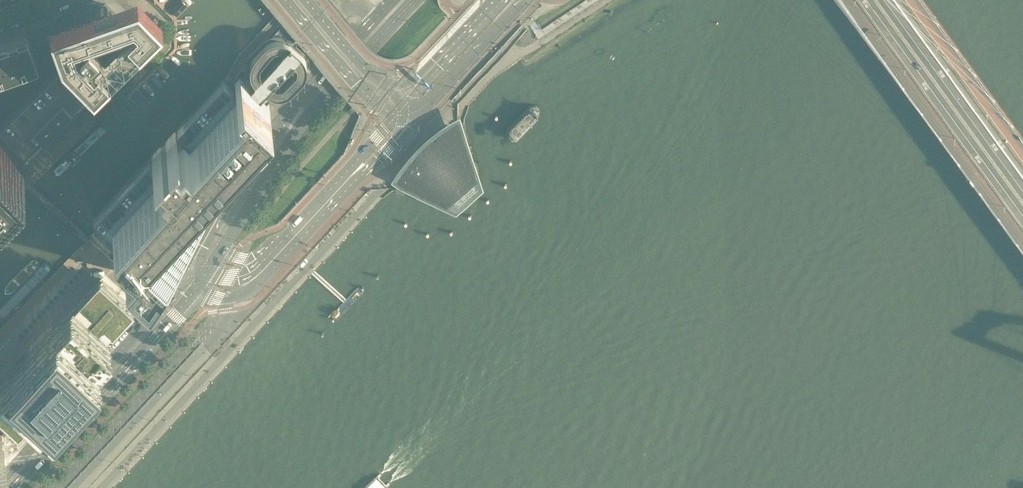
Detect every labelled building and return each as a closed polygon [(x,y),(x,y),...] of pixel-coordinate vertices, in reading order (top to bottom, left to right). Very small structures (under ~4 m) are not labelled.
[(139,38),(148,29),(161,17),(144,0),(115,0),(105,3),(63,18),(48,24),(38,27),(49,61),(28,81),(14,86),(9,87),(0,91),(0,175),(20,154),(57,118),(101,76),(139,38)] [(38,27),(0,41),(0,75),(8,72),(11,80),(8,85),(9,87),(14,86),(28,81),(49,61),(38,27)] [(184,225),(247,134),(246,134),(244,132),(269,105),(267,103),(269,101),(273,97),(278,96),(283,95),(287,94),(291,90),(301,79),(305,74),(306,72),(306,68),(305,61),(304,58),(295,49),(290,44),(282,39),(277,39),(275,39),(274,39),(272,40),(270,40),(268,41),(264,44),(254,55),(251,60),(249,64),(249,69),(251,75),(253,79),(254,82),(253,83),(250,87),(240,78),(234,84),(240,89),(236,93),(228,85),(223,81),(176,130),(182,135),(190,143),(188,145),(182,140),(178,144),(175,142),(171,138),(176,134),(175,132),(151,158),(152,159),(157,154),(161,158),(163,160),(159,165),(165,170),(163,172),(154,165),(149,159),(93,220),(102,228),(104,230),(105,231),(114,239),(115,240),(122,247),(128,241),(134,246),(123,257),(147,279),(162,256),(184,225)] [(9,87),(8,85),(11,80),(8,72),(0,75),(0,91),(9,87)] [(372,173),(419,123),(387,93),(356,126),(372,173)] [(475,169),(463,132),(465,131),(463,124),(460,122),(460,120),(457,120),(457,114),(452,114),(450,114),(450,116),(439,127),(437,127),(437,129),(426,141),(425,141),(425,143),(414,154),(412,154),(412,156),(401,168),(400,168),(400,169),(389,181),(387,181),(387,183),(387,186),(394,185),(395,188),(403,189),(404,187),(406,187),(407,185),(442,202),(442,201),(445,202),(448,200),(449,201),(474,178),(473,177),(476,175),(475,173),(475,170),(475,169)] [(311,250),(369,188),(356,152),(286,227),(311,250)] [(264,260),(174,348),(198,370),(260,304),(311,250),(286,227),(264,260)] [(103,279),(78,306),(72,300),(60,313),(58,311),(14,358),(16,360),(4,373),(10,379),(0,390),(0,408),(16,422),(35,402),(41,408),(54,395),(56,397),(99,350),(97,348),(109,335),(103,329),(128,302),(103,279)] [(11,446),(10,445),(6,442),(4,439),(2,437),(0,436),(0,458),(11,446)]
